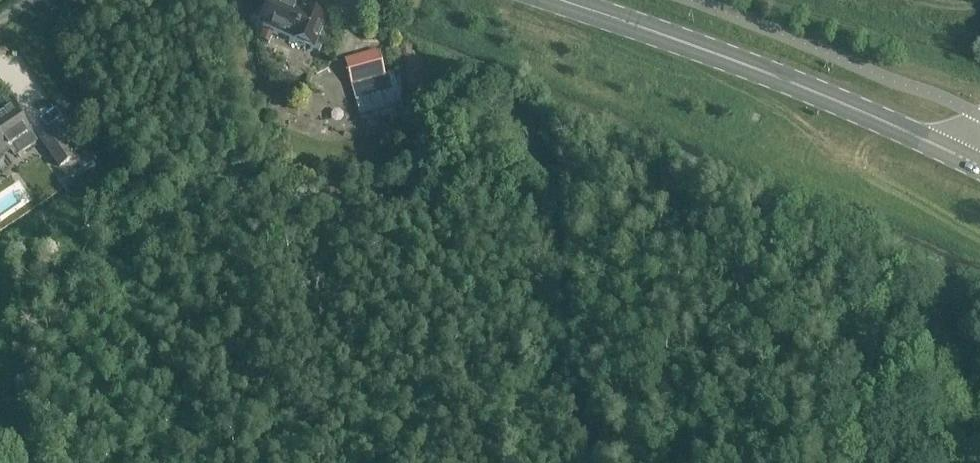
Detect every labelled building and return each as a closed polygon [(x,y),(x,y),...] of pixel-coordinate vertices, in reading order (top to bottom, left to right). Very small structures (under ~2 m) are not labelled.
[(262,30),(313,51),(325,20),(303,11),(302,12),(274,1),(262,30)] [(262,30),(258,39),(269,43),(272,35),(262,30)] [(379,52),(346,61),(351,81),(361,116),(401,105),(402,105),(401,99),(394,73),(385,75),(379,52)] [(12,146),(18,155),(36,142),(29,132),(28,132),(11,108),(0,115),(0,153),(12,146)] [(54,130),(40,140),(58,167),(72,158),(86,148),(67,121),(54,130)]
